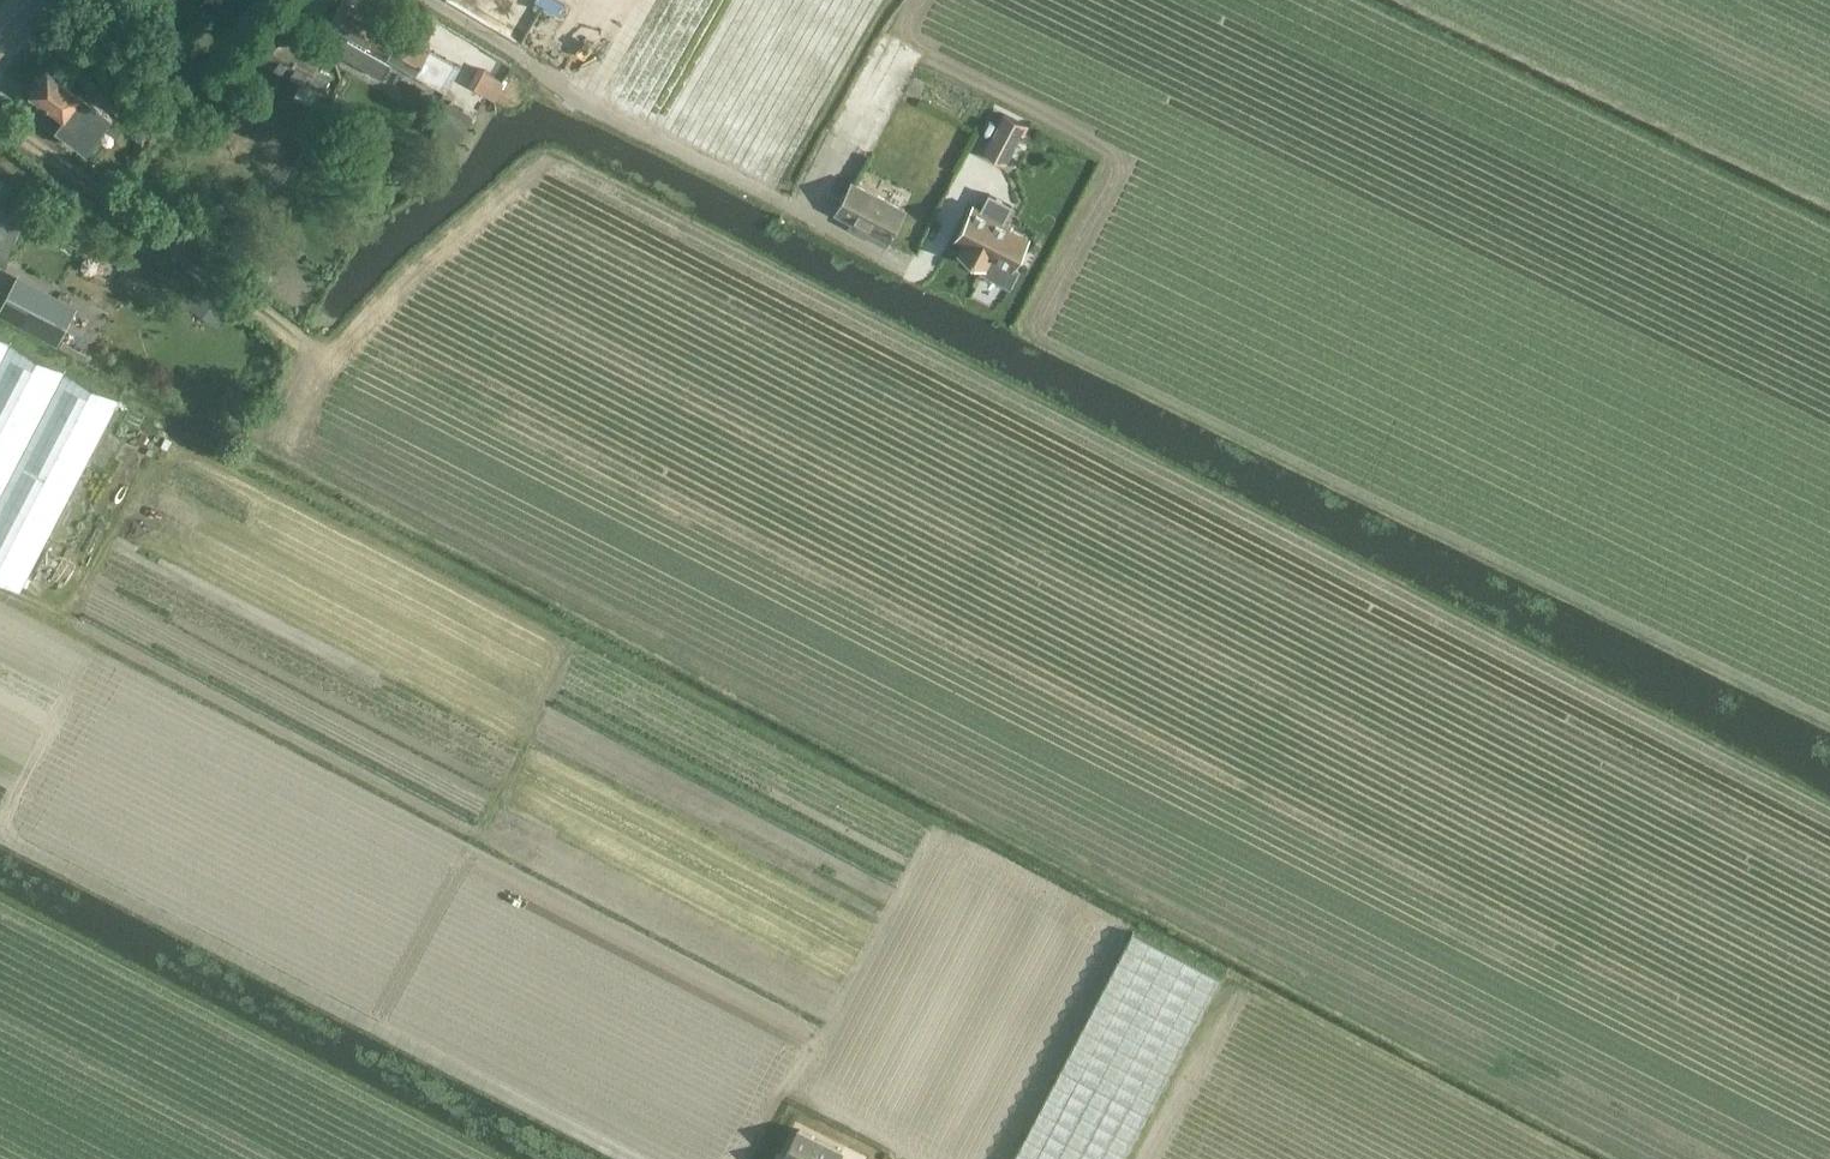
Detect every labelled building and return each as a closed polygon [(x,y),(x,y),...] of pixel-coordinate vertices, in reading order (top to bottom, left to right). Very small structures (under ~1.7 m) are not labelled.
[(331,49),(383,78),(393,60),(445,90),(458,67),(428,49),(429,48),(387,25),(392,16),(382,11),(377,19),(343,0),(338,0),(327,22),(330,23),(322,38),(333,44),(331,49)] [(321,67),(333,44),(322,38),(298,25),(301,19),(276,6),(250,53),(322,91),(331,73),(321,67)] [(63,115),(55,126),(86,149),(113,113),(83,91),(48,65),(29,91),(63,115)] [(505,80),(478,66),(468,84),(495,99),(505,80)] [(1004,113),(984,151),(1005,163),(1025,124),(1004,113)] [(889,241),(890,239),(906,208),(851,179),(834,212),(889,241)] [(964,202),(947,234),(956,238),(951,249),(973,261),(970,267),(1000,282),(1009,263),(1004,261),(1018,233),(999,223),(1001,221),(993,217),(1002,201),(980,189),(971,206),(964,202)] [(1,233),(11,215),(0,209),(0,233),(1,233)] [(18,275),(0,309),(0,315),(57,345),(78,306),(18,275)] [(21,587),(120,397),(0,335),(0,577),(21,587)] [(1218,976),(1131,932),(1012,1158),(1122,1158),(1218,976)] [(782,1156),(787,1158),(839,1158),(844,1149),(797,1127),(782,1156)]
